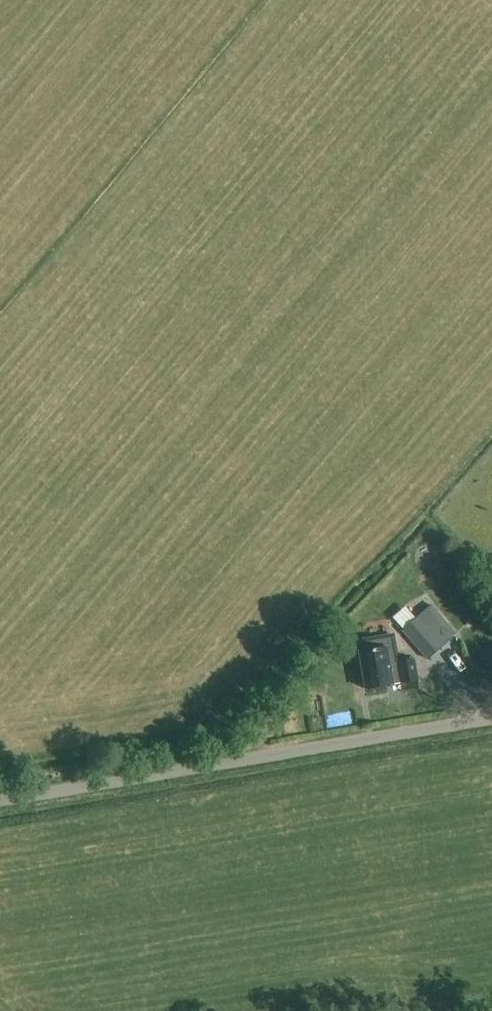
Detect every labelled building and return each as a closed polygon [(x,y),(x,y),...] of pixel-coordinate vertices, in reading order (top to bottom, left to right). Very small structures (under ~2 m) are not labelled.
[(455,634),(432,606),(416,620),(440,647),(455,634)] [(416,620),(402,632),(426,659),(440,647),(416,620)] [(393,634),(363,639),(361,639),(363,650),(357,651),(364,689),(419,680),(415,659),(398,662),(393,634)]
